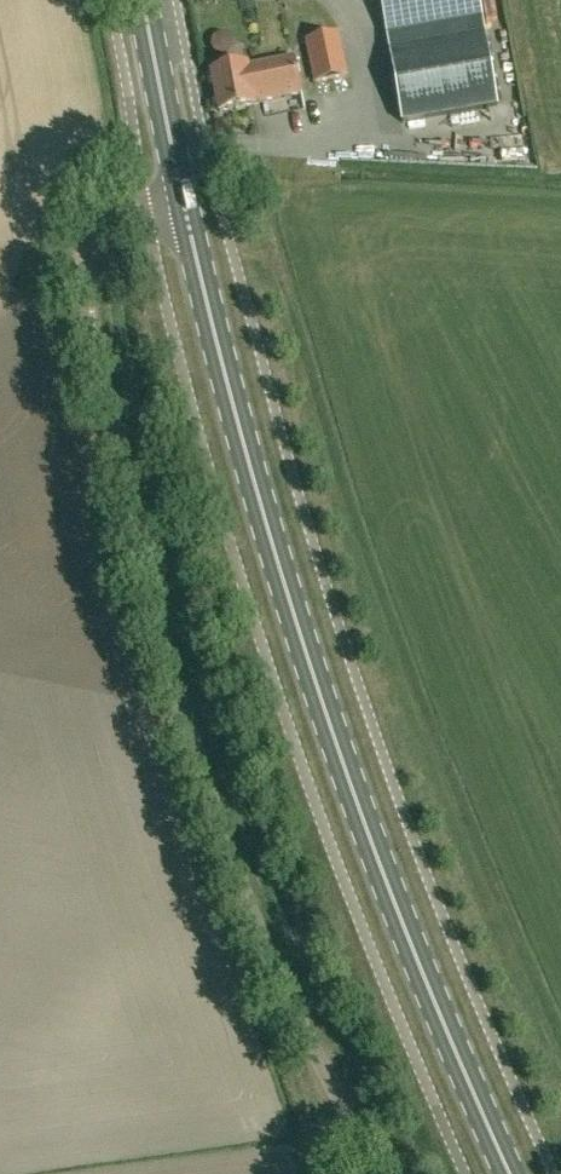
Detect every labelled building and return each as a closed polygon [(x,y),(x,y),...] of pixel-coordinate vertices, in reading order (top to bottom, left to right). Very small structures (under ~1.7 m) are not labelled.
[(402,122),(497,106),(479,0),(381,0),(402,122)] [(337,34),(307,41),(316,82),(346,75),(337,34)] [(295,57),(247,66),(247,65),(212,72),(219,111),(255,104),(255,103),(302,93),(295,57)]
